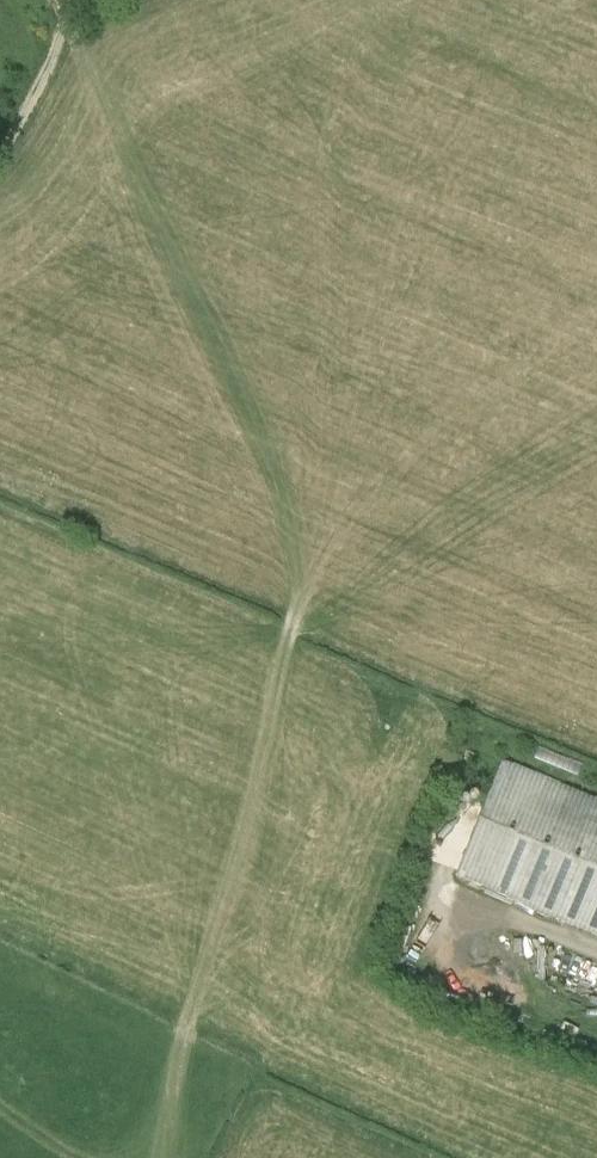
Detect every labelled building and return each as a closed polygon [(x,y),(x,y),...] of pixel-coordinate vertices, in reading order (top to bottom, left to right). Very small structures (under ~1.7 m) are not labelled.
[(511,748),(464,862),(596,915),(596,784),(511,748)] [(582,942),(569,972),(596,984),(596,948),(582,942)]
